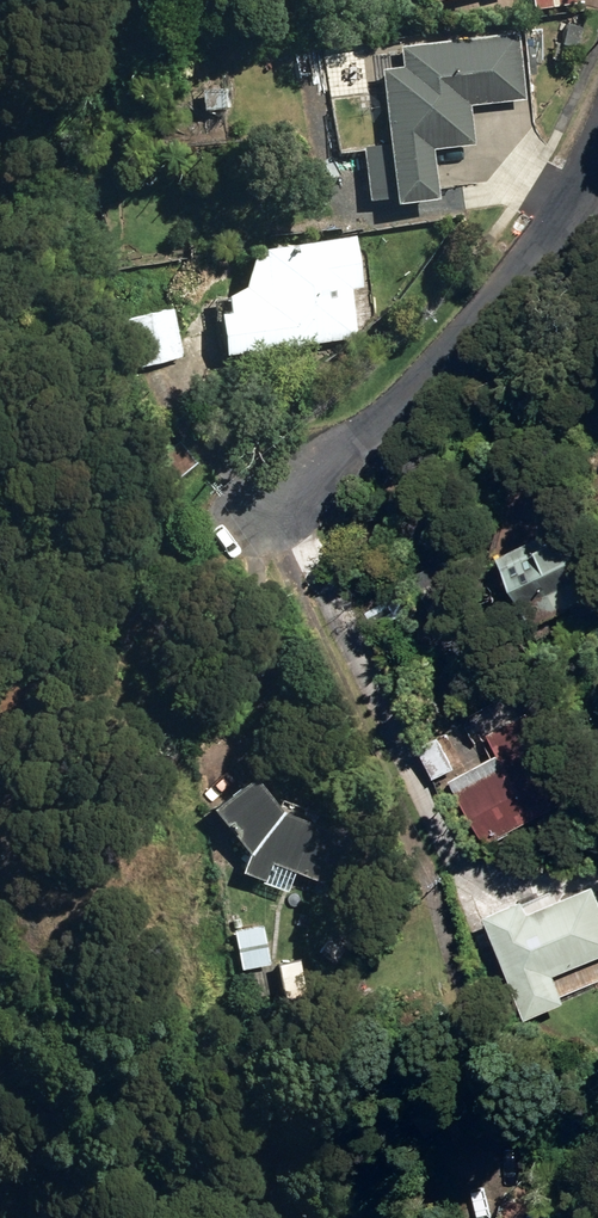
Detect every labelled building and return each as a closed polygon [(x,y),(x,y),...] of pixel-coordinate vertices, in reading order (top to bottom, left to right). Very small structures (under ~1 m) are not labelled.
[(532,10),(553,6),(552,0),(531,0),(532,10)] [(394,198),(394,204),(437,199),(431,151),(473,146),(468,105),(525,98),(516,30),(399,44),(401,66),(378,69),(389,157),(378,159),(383,200),(394,198)] [(329,239),(260,249),(261,258),(252,258),(243,287),(226,296),(229,313),(215,314),(222,357),(359,338),(352,288),(362,287),(354,229),(328,232),(329,239)] [(122,320),(135,370),(183,357),(170,307),(122,320)] [(144,469),(163,492),(196,463),(177,441),(144,469)] [(532,632),(597,599),(597,596),(564,529),(504,559),(508,567),(502,570),(532,632)] [(437,541),(444,554),(454,549),(447,536),(437,541)] [(453,780),(485,844),(573,801),(531,716),(490,736),(497,750),(488,754),(491,760),(453,780)] [(240,874),(286,892),(294,873),(317,882),(348,881),(346,830),(325,830),(330,820),(284,802),(280,814),(251,778),(211,811),(248,855),(240,874)] [(527,1022),(566,1008),(555,977),(597,961),(597,898),(595,889),(528,914),(524,904),(487,918),(527,1022)] [(236,936),(243,968),(269,962),(261,930),(236,936)]
